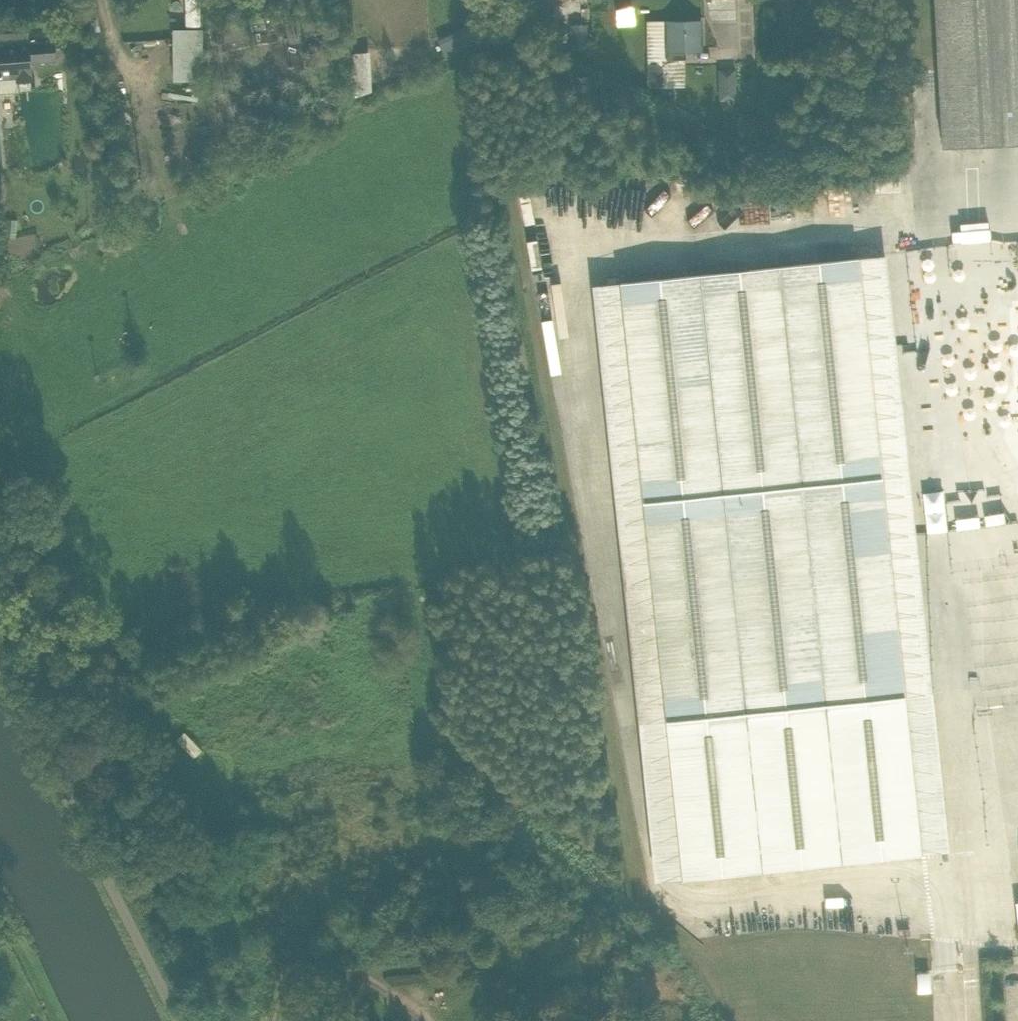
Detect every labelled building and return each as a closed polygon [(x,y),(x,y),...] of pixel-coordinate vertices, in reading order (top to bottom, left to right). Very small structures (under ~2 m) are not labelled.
[(199,27),(199,0),(184,0),(185,27),(199,27)] [(943,149),(1017,145),(1017,0),(936,0),(943,149)] [(614,23),(629,28),(635,11),(620,6),(614,23)] [(497,34),(512,38),(516,25),(501,20),(497,34)] [(685,48),(700,48),(700,24),(664,24),(664,21),(646,22),(647,88),(685,87),(684,60),(686,60),(685,48)] [(479,26),(440,34),(444,52),(482,44),(479,26)] [(202,31),(173,30),(173,81),(203,81),(202,31)] [(31,64),(57,62),(55,41),(30,43),(29,34),(0,36),(0,93),(32,91),(32,90),(34,90),(31,64)] [(756,44),(742,45),(743,58),(757,56),(756,44)] [(370,49),(350,50),(352,92),(372,92),(370,49)] [(318,66),(331,66),(331,82),(343,81),(342,53),(338,53),(338,52),(318,52),(318,66)] [(720,102),(737,100),(735,70),(717,71),(720,102)] [(887,267),(602,293),(662,879),(949,848),(887,267)]
